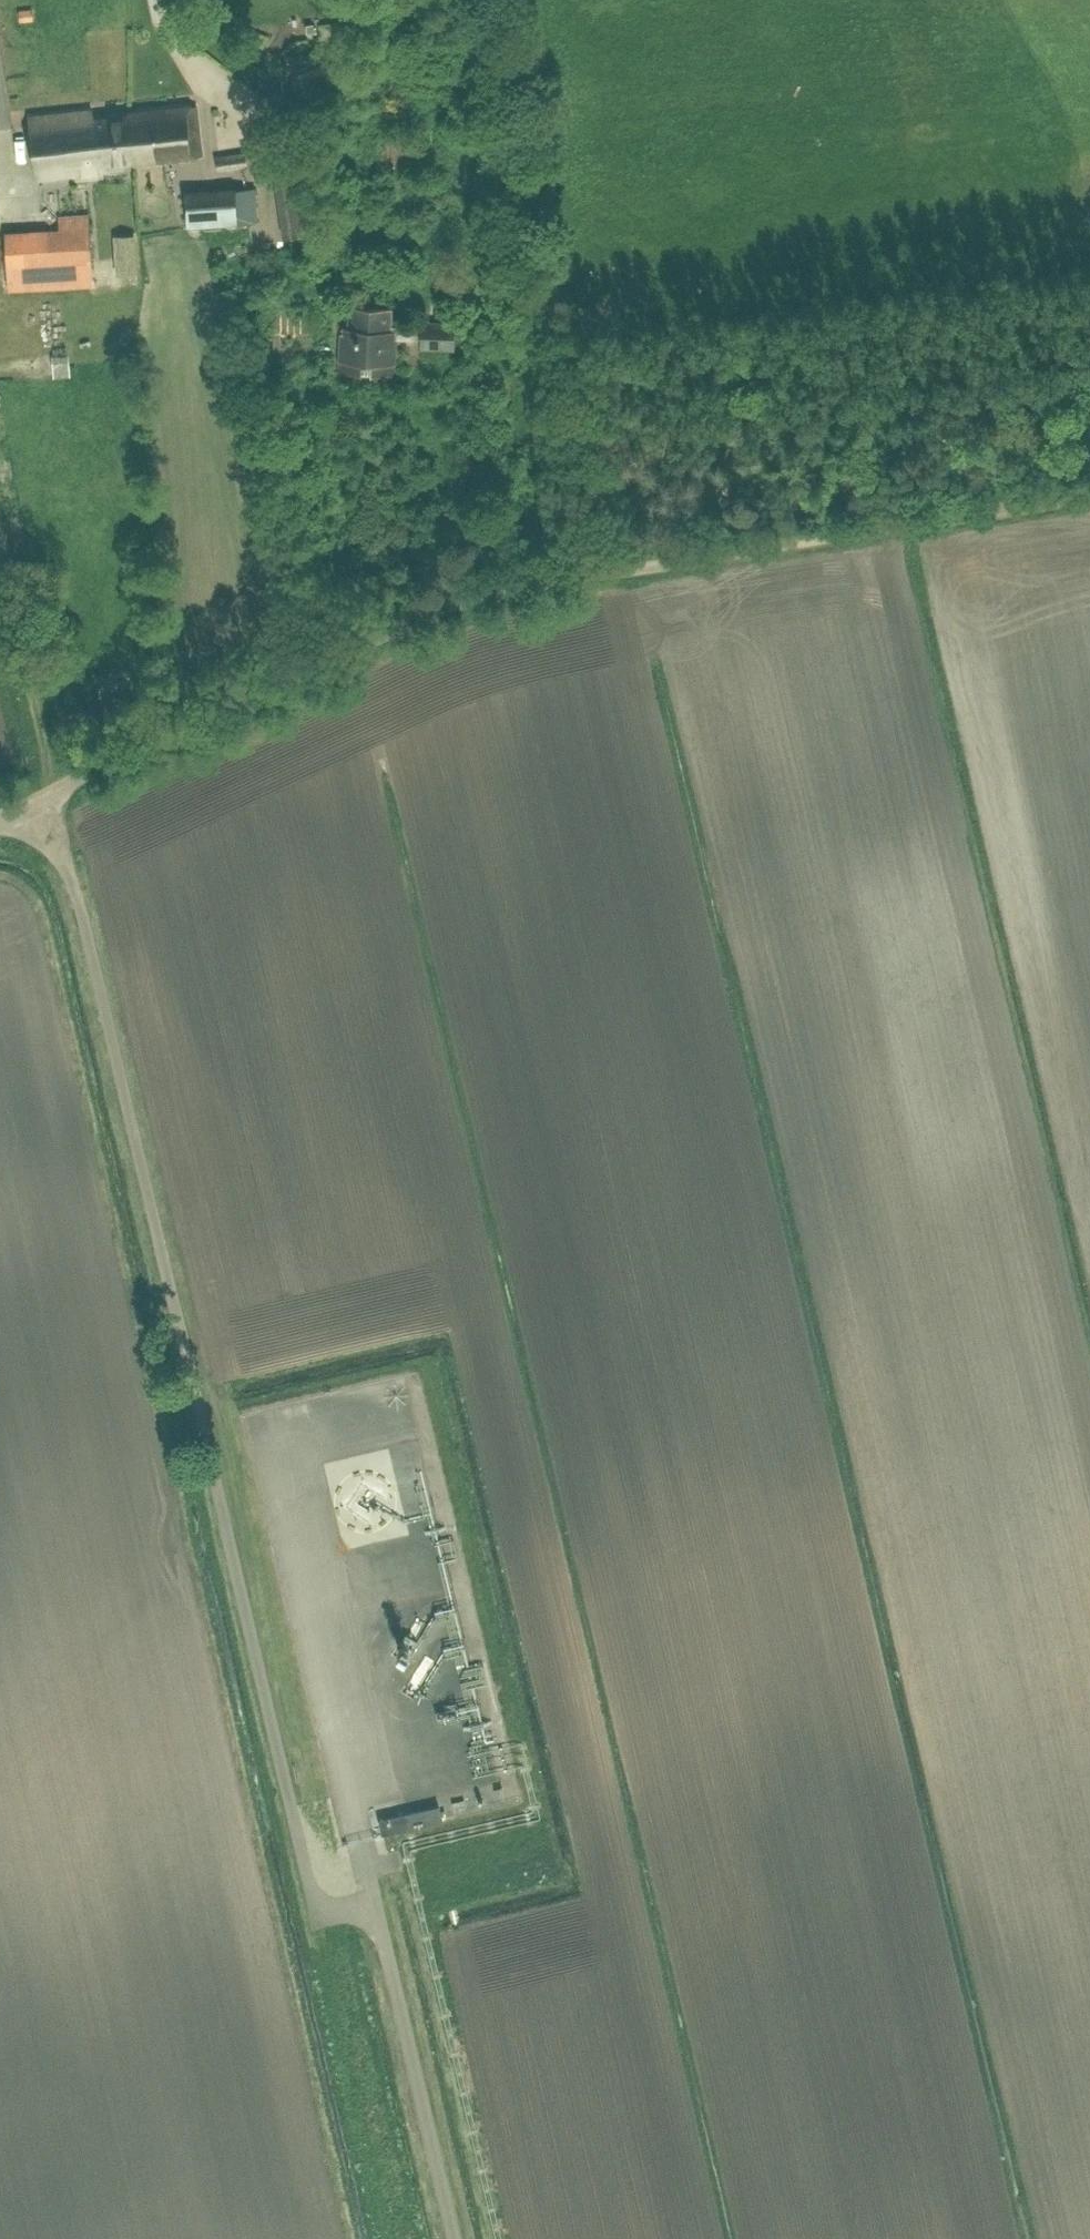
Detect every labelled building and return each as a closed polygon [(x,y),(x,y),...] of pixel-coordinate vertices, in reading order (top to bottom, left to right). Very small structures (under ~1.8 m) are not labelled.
[(130,113),(135,163),(202,155),(196,105),(130,113)] [(134,163),(135,163),(130,113),(129,113),(129,116),(93,120),(92,110),(29,117),(36,178),(108,169),(107,163),(134,160),(134,163)] [(310,234),(298,147),(270,151),(282,238),(310,234)] [(245,168),(244,154),(213,158),(214,171),(245,168)] [(252,223),(249,187),(182,192),(184,228),(252,223)] [(11,221),(17,201),(7,198),(1,218),(11,221)] [(90,260),(88,227),(9,232),(11,262),(4,262),(6,286),(88,282),(87,260),(90,260)] [(398,309),(341,306),(338,372),(397,375),(398,309)] [(454,322),(420,321),(419,349),(454,350),(454,322)] [(439,1804),(379,1818),(383,1833),(442,1820),(439,1804)]
